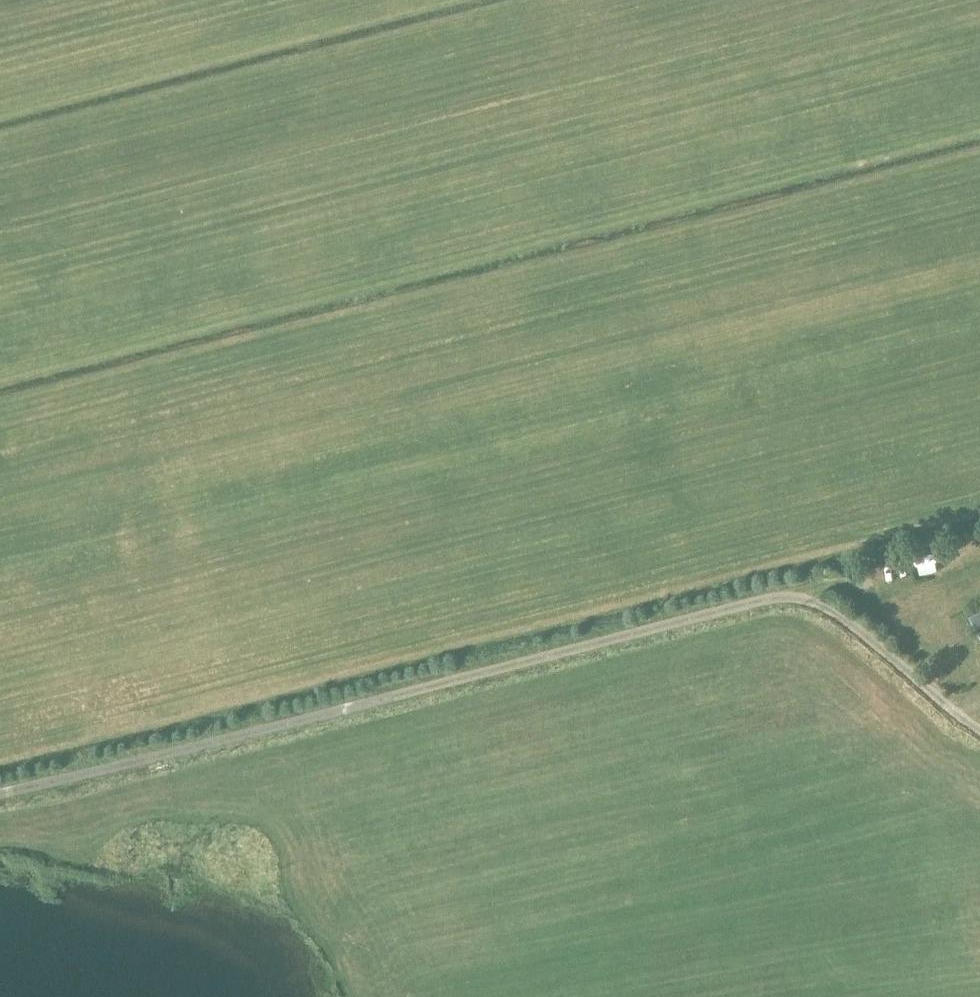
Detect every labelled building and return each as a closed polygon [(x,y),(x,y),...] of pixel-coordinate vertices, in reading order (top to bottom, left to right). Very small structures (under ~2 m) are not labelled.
[(906,551),(912,574),(932,570),(927,546),(906,551)] [(969,618),(979,636),(979,611),(969,618)]
